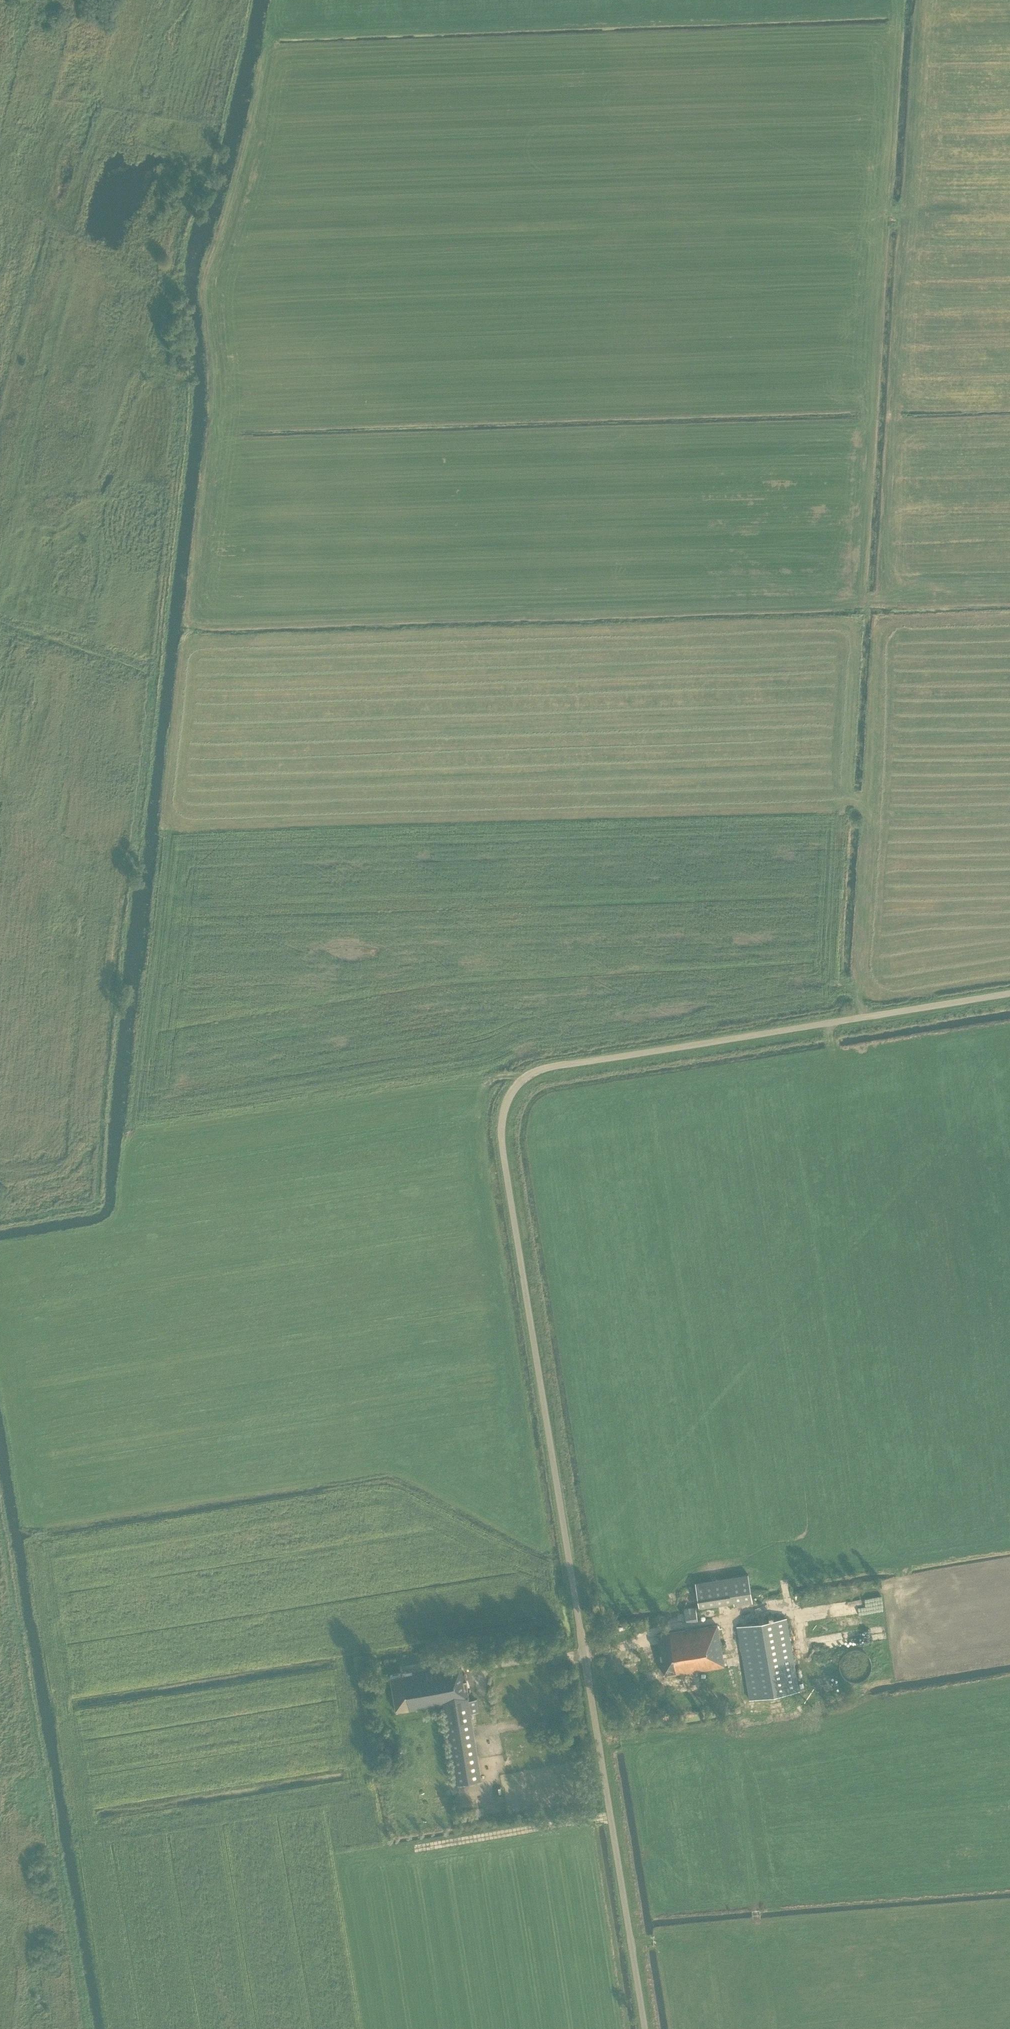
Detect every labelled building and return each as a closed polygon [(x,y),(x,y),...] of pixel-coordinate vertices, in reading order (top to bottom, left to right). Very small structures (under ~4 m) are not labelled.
[(753,1601),(748,1574),(695,1583),(699,1607),(733,1602),(734,1604),(753,1601)] [(867,1611),(881,1610),(880,1599),(851,1602),(851,1609),(866,1607),(867,1611)] [(698,1620),(696,1606),(685,1608),(687,1622),(698,1620)] [(799,1691),(786,1618),(737,1627),(749,1700),(799,1691)] [(724,1666),(717,1625),(658,1635),(665,1676),(724,1666)] [(854,1682),(855,1682),(857,1682),(858,1682),(860,1682),(861,1681),(862,1681),(864,1680),(866,1679),(867,1677),(868,1676),(869,1675),(869,1674),(870,1673),(871,1672),(871,1671),(871,1669),(871,1668),(872,1667),(872,1666),(872,1665),(871,1664),(871,1663),(871,1662),(871,1661),(870,1660),(870,1659),(869,1658),(869,1657),(868,1656),(867,1655),(865,1653),(864,1652),(863,1652),(862,1651),(860,1651),(858,1650),(857,1650),(854,1650),(852,1650),(851,1651),(849,1651),(847,1652),(845,1654),(844,1655),(842,1657),(842,1658),(841,1659),(841,1660),(840,1661),(840,1662),(840,1663),(839,1664),(839,1665),(839,1666),(839,1667),(839,1668),(840,1669),(840,1671),(840,1672),(841,1673),(841,1674),(842,1675),(843,1676),(843,1677),(845,1678),(846,1679),(847,1680),(849,1681),(851,1682),(853,1682),(854,1682)] [(435,1660),(434,1651),(420,1653),(422,1663),(435,1660)] [(463,1673),(461,1665),(390,1675),(397,1712),(443,1704),(444,1711),(456,1783),(481,1779),(469,1707),(468,1700),(469,1700),(465,1673),(463,1673)] [(529,1735),(502,1736),(502,1743),(529,1741),(529,1735)] [(503,1754),(511,1754),(511,1745),(503,1745),(503,1754)]
